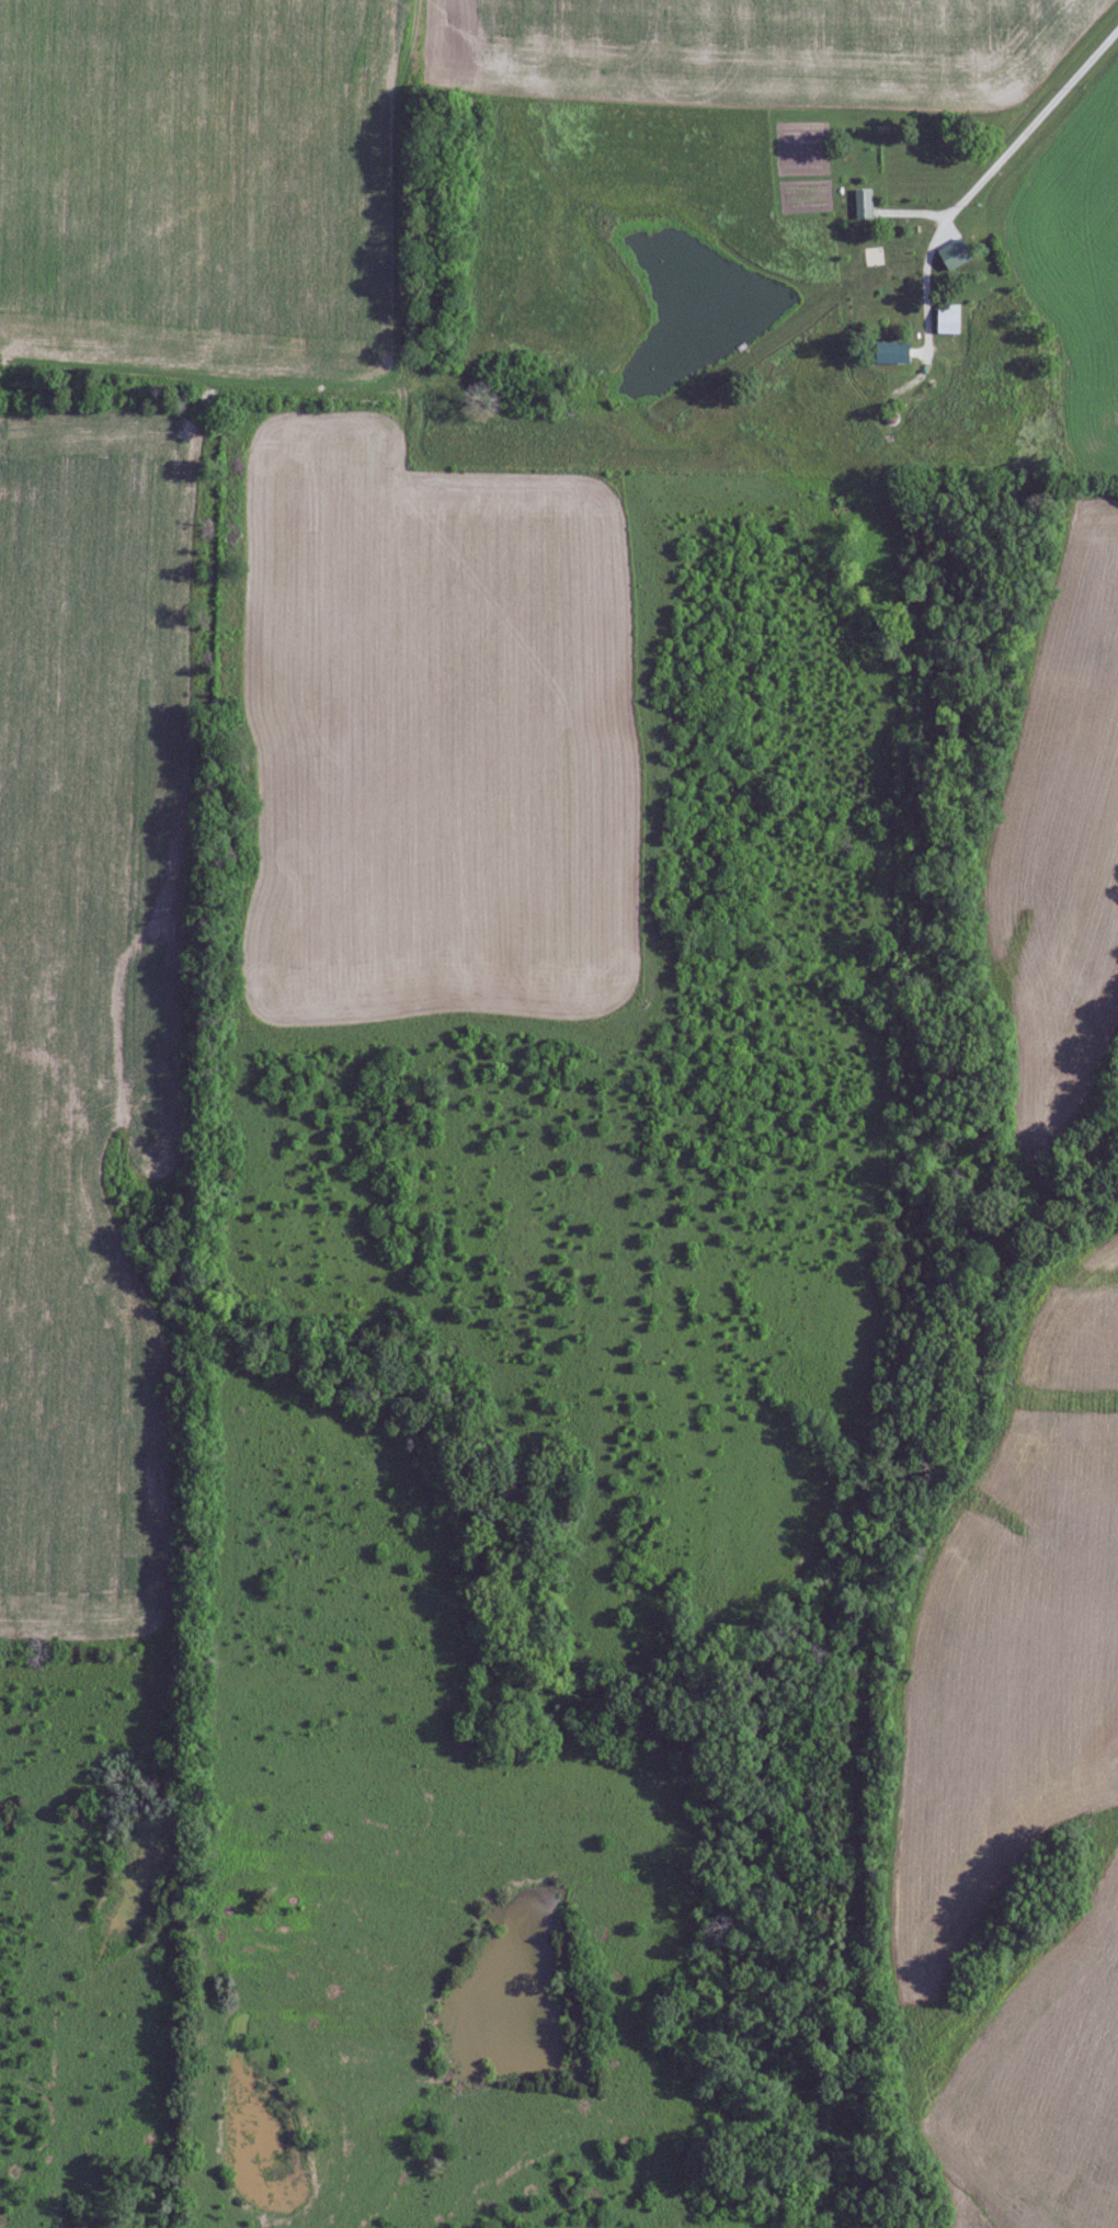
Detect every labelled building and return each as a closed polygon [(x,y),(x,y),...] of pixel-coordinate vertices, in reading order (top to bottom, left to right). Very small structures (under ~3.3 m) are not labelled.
[(937,332),(960,332),(960,303),(937,303),(937,332)]
